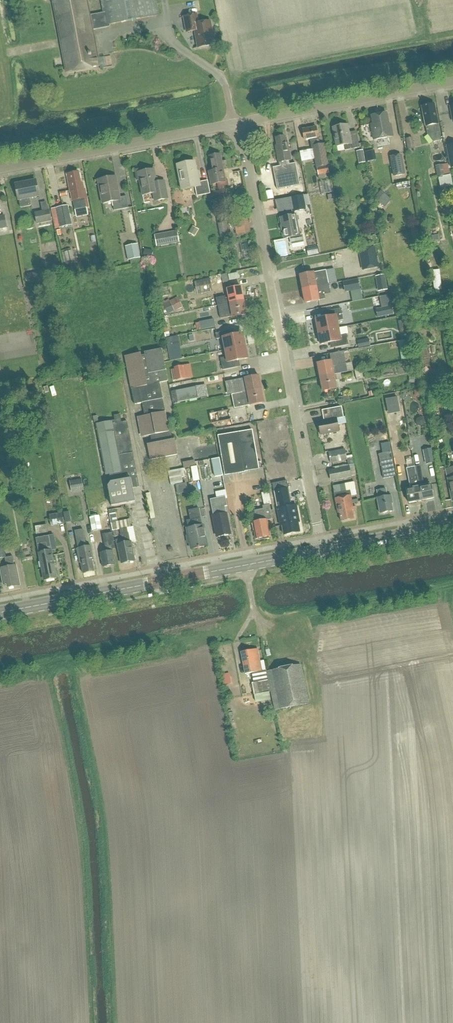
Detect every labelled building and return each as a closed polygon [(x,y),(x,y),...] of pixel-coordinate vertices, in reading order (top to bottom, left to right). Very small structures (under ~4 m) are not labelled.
[(158,16),(156,0),(101,0),(104,14),(90,16),(87,0),(66,0),(52,3),(65,74),(100,67),(93,31),(107,28),(107,25),(158,16)] [(198,24),(196,15),(184,17),(187,33),(195,31),(198,48),(215,45),(210,22),(198,24)] [(433,142),(441,141),(438,125),(439,125),(435,105),(422,108),(426,127),(428,135),(433,142)] [(388,126),(386,115),(372,117),(373,125),(371,125),(374,141),(392,137),(390,126),(388,126)] [(350,137),(348,125),(333,128),(336,147),(344,146),(345,151),(360,148),(357,136),(350,137)] [(316,168),(328,166),(324,145),(320,146),(319,144),(316,128),(303,130),(305,141),(310,140),(312,150),(313,150),(316,168)] [(281,167),(273,168),(277,190),(300,186),(296,164),(290,165),(289,161),(291,161),(288,144),(286,144),(285,137),(276,138),(277,146),(275,146),(278,161),(279,161),(281,167)] [(359,164),(365,163),(363,151),(356,152),(359,164)] [(369,162),(376,161),(374,151),(368,152),(369,162)] [(222,162),(220,155),(210,157),(213,172),(209,172),(211,185),(225,182),(223,170),(228,169),(226,161),(222,162)] [(401,156),(391,157),(395,177),(405,175),(401,156)] [(197,172),(195,162),(177,166),(181,191),(195,188),(197,197),(210,195),(208,181),(200,183),(198,172),(197,172)] [(448,164),(436,167),(438,179),(450,176),(448,164)] [(328,166),(316,168),(318,179),(325,178),(324,174),(329,174),(328,166)] [(154,170),(144,172),(143,169),(135,170),(137,181),(139,181),(143,196),(154,194),(155,202),(168,199),(165,186),(164,182),(157,183),(154,170)] [(81,184),(78,173),(67,175),(70,193),(71,193),(75,210),(88,208),(87,199),(85,190),(84,190),(83,184),(81,184)] [(120,198),(116,177),(98,181),(102,205),(113,203),(114,211),(129,209),(127,197),(120,198)] [(31,207),(29,199),(39,197),(36,181),(16,185),(19,201),(21,209),(31,207)] [(323,192),(332,192),(331,183),(323,184),(323,192)] [(381,192),(374,199),(385,208),(391,200),(381,192)] [(293,212),(303,210),(301,196),(291,198),(293,212)] [(59,228),(72,226),(68,206),(55,208),(59,228)] [(37,225),(52,222),(49,210),(34,213),(37,225)] [(300,235),(296,215),(281,218),(285,239),(291,238),(292,243),(304,241),(303,235),(300,235)] [(234,217),(235,234),(250,233),(249,216),(234,217)] [(221,238),(231,236),(228,222),(218,224),(221,238)] [(193,227),(189,233),(194,237),(198,230),(193,227)] [(413,244),(421,242),(419,229),(411,230),(413,244)] [(156,247),(179,243),(176,231),(154,235),(156,247)] [(277,257),(288,255),(286,239),(275,241),(277,257)] [(141,264),(140,259),(138,244),(125,246),(128,261),(130,260),(131,266),(141,264)] [(364,270),(378,268),(374,248),(360,251),(364,270)] [(71,251),(71,249),(64,250),(65,252),(64,253),(66,262),(74,260),(72,251),(71,251)] [(314,273),(300,276),(302,290),(317,287),(328,285),(325,271),(314,273)] [(386,276),(376,277),(377,285),(387,283),(386,276)] [(197,295),(212,292),(210,279),(194,282),(197,295)] [(346,293),(360,290),(358,280),(344,283),(346,293)] [(317,287),(302,290),(305,304),(319,301),(324,300),(323,295),(330,293),(328,285),(317,287)] [(225,305),(244,301),(241,287),(227,290),(229,298),(226,299),(225,297),(216,299),(217,306),(225,304),(225,305)] [(381,306),(392,305),(390,294),(380,295),(381,306)] [(225,304),(217,306),(220,320),(247,315),(244,301),(225,305),(225,304)] [(168,315),(175,312),(170,303),(164,306),(168,315)] [(377,318),(393,315),(392,307),(376,310),(377,318)] [(318,333),(339,329),(337,322),(343,321),(341,309),(326,312),(328,318),(316,321),(318,333)] [(214,320),(196,321),(196,329),(215,327),(214,320)] [(339,329),(318,333),(321,345),(332,343),(333,349),(348,346),(346,335),(340,336),(339,329)] [(225,351),(246,347),(243,334),(232,337),(230,331),(216,334),(217,340),(223,339),(225,351)] [(178,335),(165,338),(170,360),(183,358),(178,335)] [(358,348),(370,346),(369,339),(357,342),(358,348)] [(411,341),(399,343),(402,361),(414,359),(411,341)] [(246,347),(225,351),(227,358),(221,359),(223,371),(238,368),(236,361),(248,359),(246,347)] [(166,413),(160,383),(169,382),(163,350),(125,357),(135,405),(143,404),(145,416),(138,418),(141,434),(146,433),(146,434),(149,436),(151,436),(152,444),(148,445),(150,460),(178,455),(175,440),(173,440),(171,431),(169,432),(165,413),(166,413)] [(317,364),(320,378),(334,375),(341,374),(347,373),(343,352),(331,354),(333,361),(331,361),(317,364)] [(175,368),(178,381),(186,379),(184,366),(175,368)] [(356,380),(363,379),(362,369),(354,370),(356,380)] [(341,374),(320,378),(323,392),(337,390),(335,381),(342,379),(341,374)] [(248,393),(262,390),(259,376),(240,379),(243,393),(248,392),(248,393)] [(198,399),(196,387),(176,391),(178,403),(198,399)] [(248,393),(248,392),(243,393),(232,396),(233,401),(242,399),(244,408),(264,404),(262,390),(248,393)] [(397,398),(386,400),(388,407),(398,405),(397,398)] [(344,418),(343,412),(342,407),(330,410),(332,420),(319,423),(321,436),(339,432),(337,425),(346,423),(345,418),(344,418)] [(210,414),(211,424),(231,420),(229,411),(210,414)] [(123,423),(122,415),(116,416),(117,421),(96,425),(106,476),(110,475),(111,483),(108,487),(112,507),(136,503),(133,489),(140,488),(127,422),(123,423)] [(240,431),(252,429),(251,423),(239,425),(240,431)] [(225,476),(246,472),(246,471),(259,469),(252,430),(218,436),(225,476)] [(330,463),(346,461),(344,449),(328,452),(330,463)] [(426,465),(434,463),(431,449),(423,450),(426,465)] [(384,479),(396,477),(393,462),(391,452),(379,455),(381,465),(384,479)] [(223,476),(220,459),(212,460),(215,478),(223,476)] [(184,469),(196,467),(195,461),(183,463),(184,469)] [(332,481),(352,477),(350,467),(330,471),(332,481)] [(415,468),(421,501),(433,499),(431,485),(424,486),(420,467),(415,468)] [(409,504),(421,501),(415,468),(407,469),(411,489),(406,490),(409,504)] [(71,493),(84,491),(82,479),(69,481),(71,493)] [(282,526),(284,535),(296,533),(300,532),(298,523),(300,523),(297,506),(292,507),(289,489),(287,481),(273,484),(278,509),(278,510),(281,526),(282,526)] [(355,483),(345,485),(347,492),(340,493),(341,498),(335,499),(338,514),(340,513),(341,522),(354,519),(352,511),(354,511),(351,496),(351,492),(356,491),(355,483)] [(187,484),(176,486),(178,495),(188,493),(187,484)] [(387,497),(386,489),(377,491),(379,499),(377,499),(380,514),(393,512),(392,504),(393,504),(391,496),(387,497)] [(210,500),(212,508),(214,517),(218,537),(230,534),(226,515),(226,514),(225,506),(227,506),(226,499),(227,499),(226,491),(216,493),(217,499),(210,500)] [(256,540),(270,537),(267,521),(273,520),(270,506),(263,507),(264,510),(255,512),(257,523),(253,524),(256,540)] [(202,525),(199,509),(189,511),(191,521),(187,521),(188,528),(189,536),(187,537),(188,543),(190,542),(192,550),(207,547),(203,525),(202,525)] [(51,527),(64,525),(62,514),(49,516),(51,527)] [(117,515),(110,516),(111,524),(113,532),(114,538),(121,537),(121,535),(120,530),(127,528),(127,529),(130,528),(128,520),(118,522),(117,515)] [(92,532),(102,530),(100,516),(90,517),(92,532)] [(35,526),(36,534),(48,532),(46,524),(35,526)] [(127,529),(127,528),(120,530),(121,535),(121,537),(122,540),(117,541),(121,564),(136,562),(132,542),(131,542),(129,533),(128,533),(127,529)] [(87,548),(83,530),(75,532),(78,549),(77,550),(80,564),(81,563),(83,574),(95,572),(92,561),(94,560),(92,547),(87,548)] [(103,568),(116,565),(113,550),(116,549),(113,533),(103,535),(107,552),(101,554),(103,568)] [(56,579),(54,567),(55,566),(49,537),(37,539),(39,554),(42,569),(43,569),(46,581),(56,579)] [(15,566),(13,557),(5,558),(7,567),(1,568),(4,586),(7,585),(8,588),(17,587),(17,583),(20,582),(17,565),(15,566)] [(245,675),(262,671),(258,649),(241,652),(245,675)] [(267,672),(269,680),(271,692),(275,711),(309,704),(301,665),(267,672)] [(225,684),(231,683),(229,673),(223,674),(225,684)] [(269,693),(271,692),(269,680),(252,683),(255,695),(256,703),(271,700),(269,693)]
